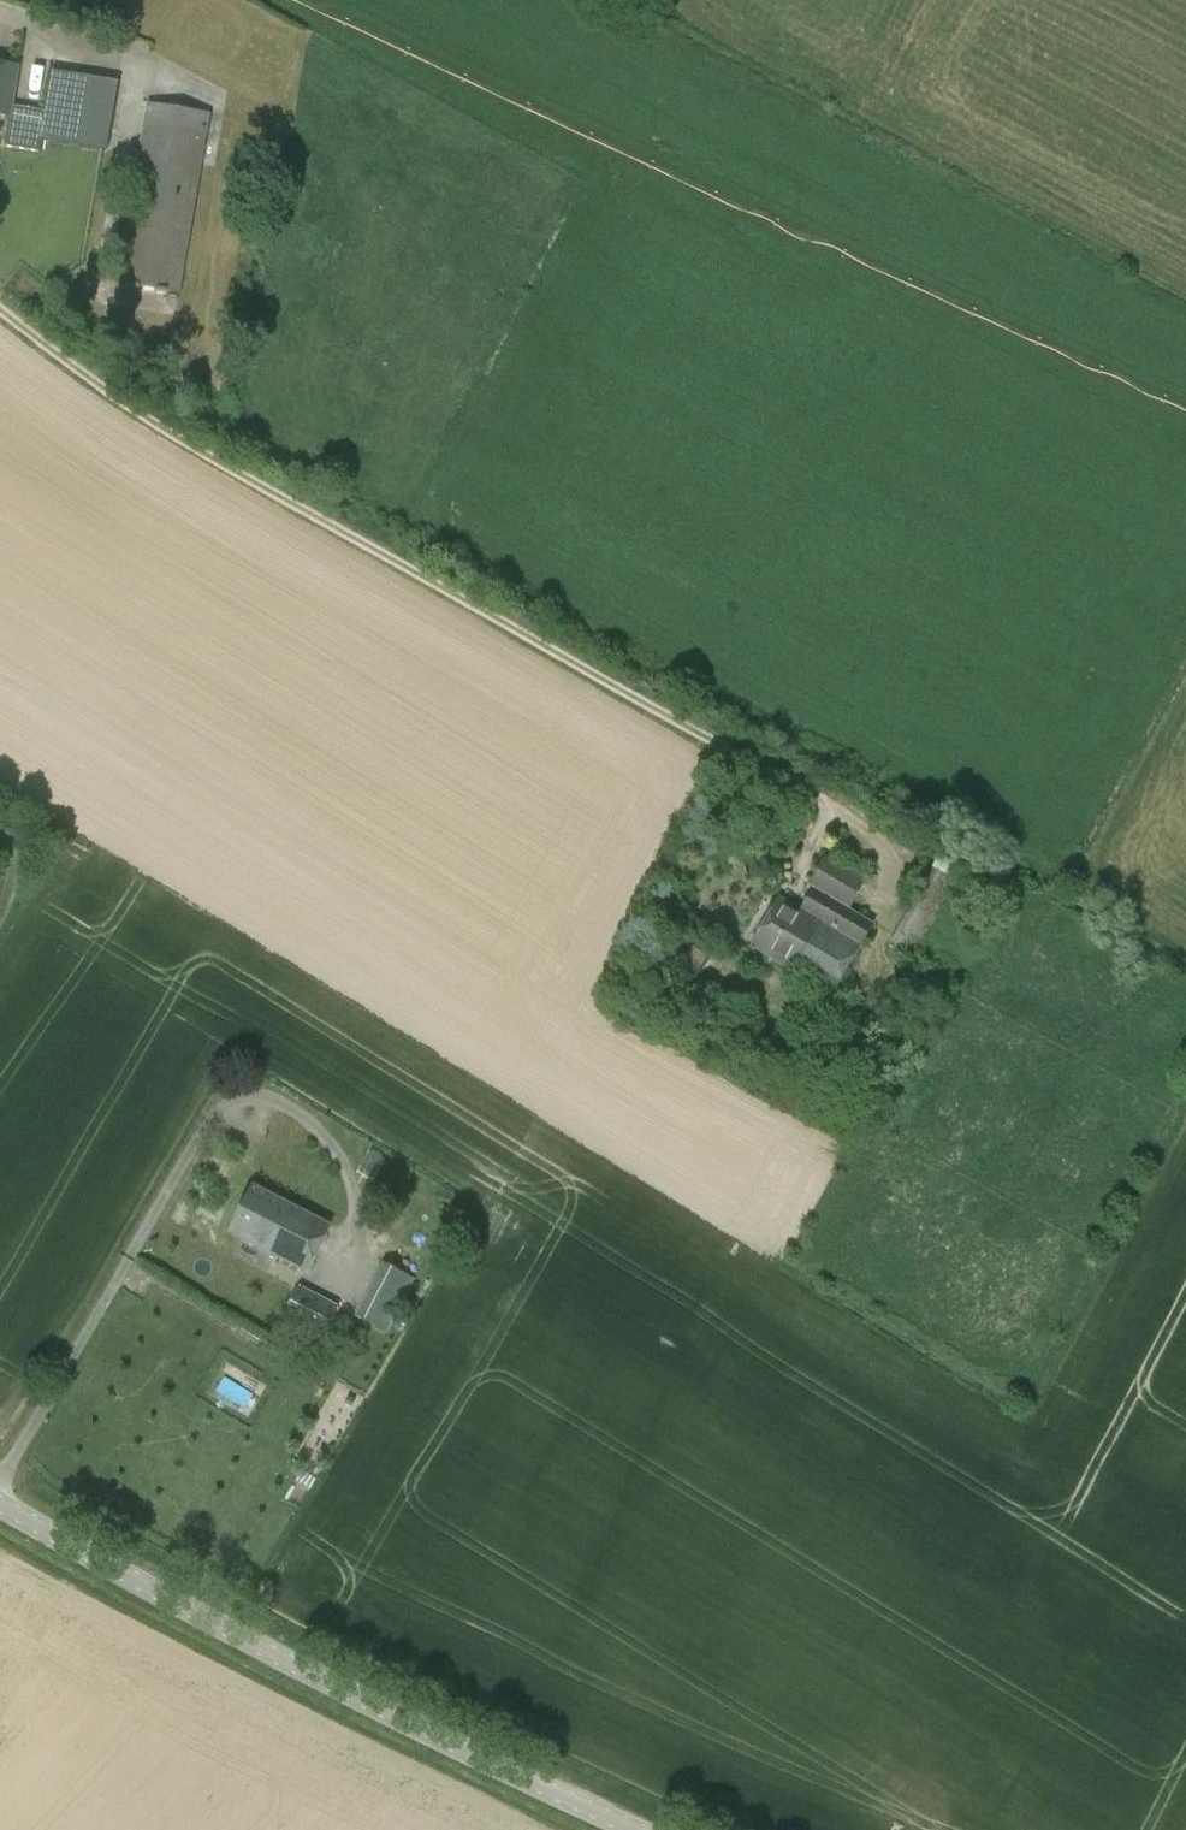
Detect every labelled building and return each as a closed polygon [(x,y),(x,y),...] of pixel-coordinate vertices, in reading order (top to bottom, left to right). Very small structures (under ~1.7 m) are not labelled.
[(9,117),(4,145),(39,151),(28,219),(94,230),(118,82),(52,71),(46,111),(14,106),(21,65),(0,62),(0,116),(9,117)] [(181,293),(211,113),(148,101),(117,283),(181,293)] [(931,869),(888,945),(918,962),(961,885),(955,882),(963,868),(940,854),(932,867),(935,869),(934,870),(931,869)] [(826,857),(809,886),(813,889),(800,910),(779,898),(751,946),(832,994),(860,946),(873,924),(849,909),(866,881),(826,857)] [(229,1232),(306,1272),(330,1225),(253,1185),(229,1232)] [(356,1314),(386,1331),(414,1278),(384,1262),(356,1314)] [(303,1294),(287,1323),(325,1345),(341,1315),(303,1294)]
